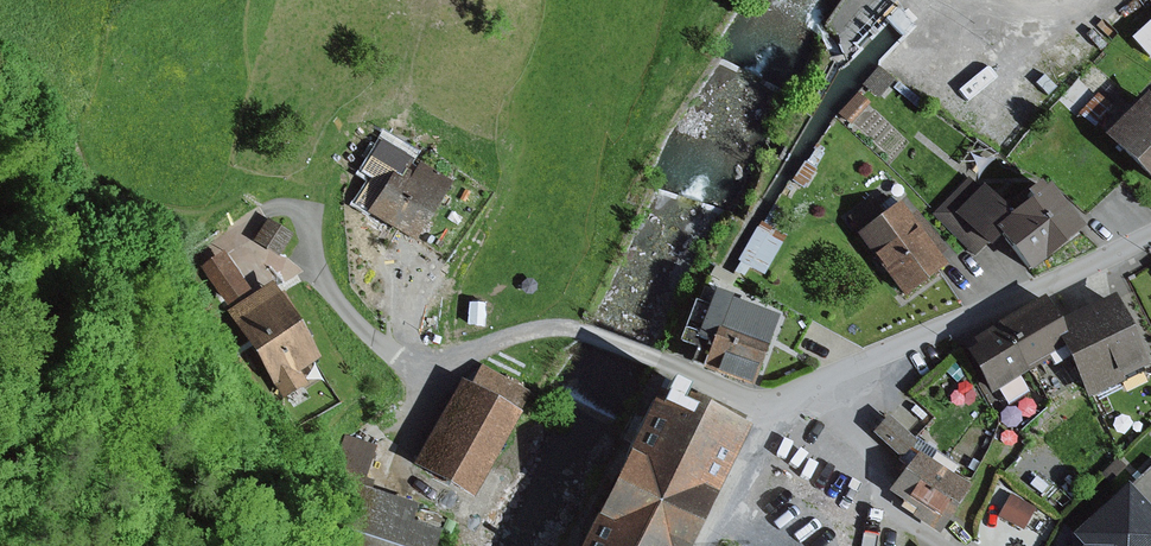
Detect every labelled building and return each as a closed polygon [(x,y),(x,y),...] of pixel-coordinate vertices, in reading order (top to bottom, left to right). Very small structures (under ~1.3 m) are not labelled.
[(1134,38),(1150,55),(1150,22),(1134,38)] [(878,66),(861,85),(877,98),(893,79),(878,66)] [(859,91),(838,113),(850,125),(871,103),(859,91)] [(1101,137),(1150,182),(1150,98),(1147,94),(1101,137)] [(407,154),(384,141),(365,171),(388,185),(399,168),(407,154)] [(411,176),(399,168),(388,185),(383,193),(368,184),(354,206),(386,226),(415,244),(451,185),(418,165),(411,176)] [(956,214),(982,187),(969,175),(933,214),(976,255),(987,244),(956,214)] [(1011,213),(984,185),(982,187),(956,214),(987,244),(990,246),(1000,235),(1030,274),(1084,228),(1049,184),(1044,188),(1039,182),(1026,194),(1029,200),(1011,213)] [(874,256),(917,225),(910,215),(900,202),(883,214),(872,199),(847,218),(874,256)] [(917,210),(910,215),(917,225),(939,255),(946,250),(917,210)] [(267,219),(254,240),(281,257),(294,235),(267,219)] [(762,222),(738,262),(763,276),(787,236),(762,222)] [(917,225),(874,256),(902,295),(945,264),(939,255),(917,225)] [(224,252),(201,267),(226,305),(249,289),(224,252)] [(272,285),(227,312),(273,387),(317,360),(272,285)] [(733,296),(714,289),(708,307),(693,301),(687,320),(765,348),(771,329),(727,313),(731,301),(733,296)] [(1114,294),(1058,321),(1076,357),(1095,395),(1124,381),(1122,377),(1148,364),(1114,294)] [(776,317),(731,301),(727,313),(771,329),(776,317)] [(1049,301),(1004,324),(1031,373),(1051,362),(1054,367),(1076,357),(1058,321),(1049,301)] [(765,348),(687,320),(679,342),(695,348),(690,364),(752,386),(765,348)] [(1031,373),(1004,324),(974,339),(979,347),(970,352),(991,391),(997,387),(1010,411),(1034,399),(1022,378),(1031,373)] [(470,387),(460,382),(413,466),(472,499),(533,393),(483,364),(470,387)] [(663,381),(584,545),(690,545),(745,432),(679,401),(683,391),(663,381)] [(871,432),(898,459),(916,441),(889,415),(871,432)] [(340,478),(363,486),(377,446),(343,435),(329,475),(340,478)] [(916,441),(898,459),(907,468),(917,454),(951,477),(958,465),(918,439),(916,441)] [(907,468),(891,493),(918,510),(913,518),(940,535),(970,489),(951,477),(917,454),(907,468)] [(1129,488),(1150,510),(1150,467),(1129,488)] [(340,478),(317,545),(434,545),(438,532),(412,523),(418,504),(363,486),(340,478)] [(1129,488),(1126,484),(1071,536),(1081,545),(1150,545),(1150,510),(1129,488)] [(1035,508),(1011,495),(1000,517),(1024,529),(1035,508)]
